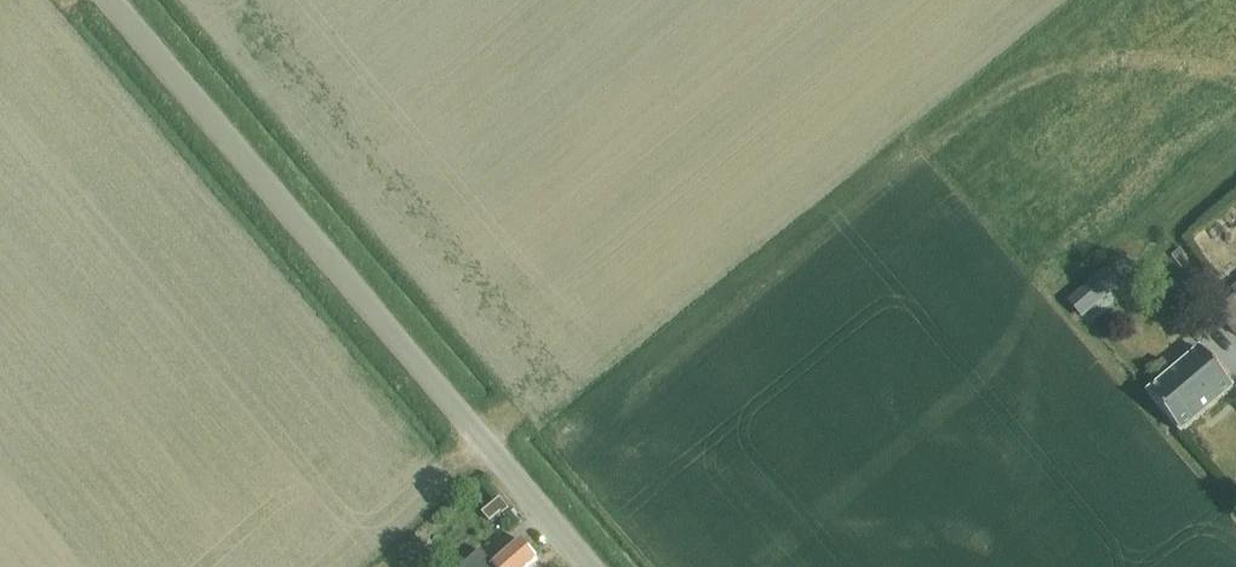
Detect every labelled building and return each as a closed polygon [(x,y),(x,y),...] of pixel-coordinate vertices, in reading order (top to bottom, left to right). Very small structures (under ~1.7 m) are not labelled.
[(1217,312),(1235,335),(1235,296),(1217,312)] [(1173,372),(1163,361),(1154,368),(1164,380),(1148,394),(1181,433),(1234,389),(1201,350),(1173,372)] [(501,500),(483,515),(490,523),(501,514),(503,516),(510,510),(501,500)] [(538,560),(521,541),(492,566),(530,566),(538,560)] [(463,566),(491,566),(478,553),(463,566)]
